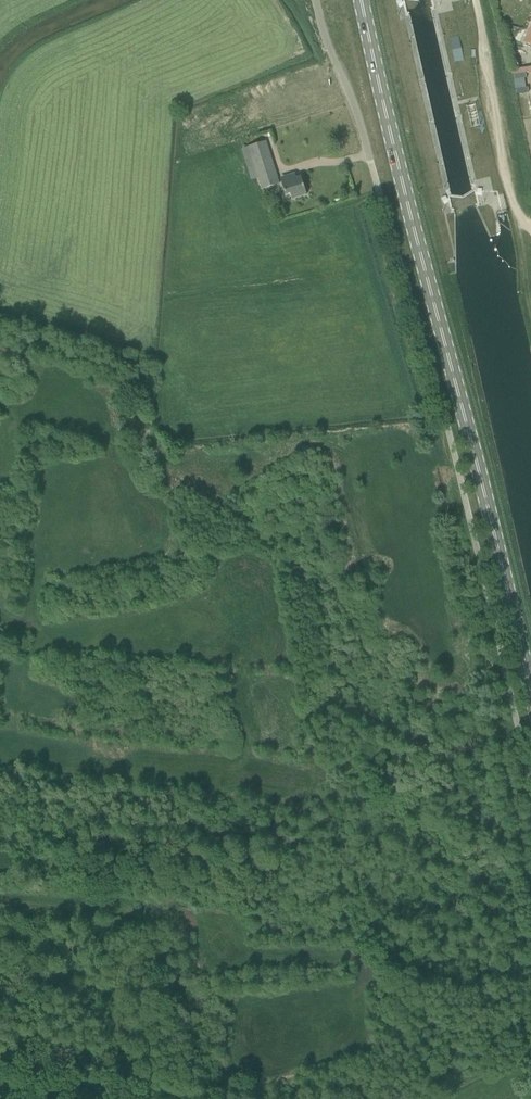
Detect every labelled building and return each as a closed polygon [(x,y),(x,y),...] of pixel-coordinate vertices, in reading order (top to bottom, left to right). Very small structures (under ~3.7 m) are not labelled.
[(520,60),(521,68),(514,69),(514,74),(530,72),(530,67),(530,59),(520,60)] [(475,129),(485,127),(480,102),(470,104),(475,129)] [(245,161),(252,159),(262,189),(279,184),(265,142),(249,147),(241,149),(245,161)] [(292,199),(307,195),(301,177),(296,179),(295,174),(286,176),(288,180),(281,182),(285,195),(290,194),(292,199)]
